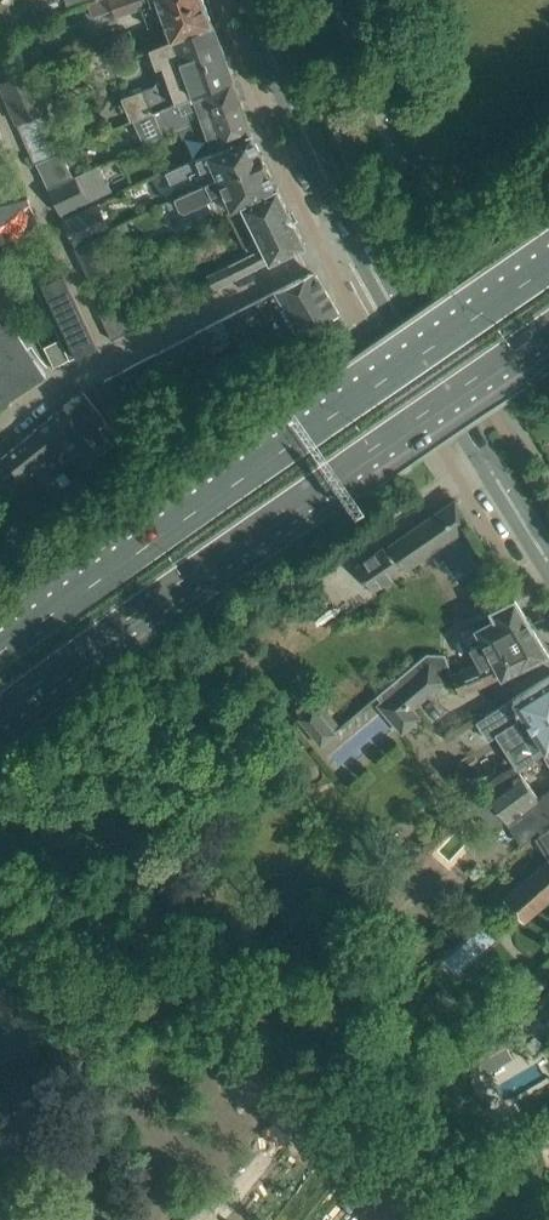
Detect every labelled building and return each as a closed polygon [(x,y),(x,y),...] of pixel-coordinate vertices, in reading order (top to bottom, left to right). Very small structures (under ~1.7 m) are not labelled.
[(212,24),(204,0),(99,0),(88,4),(93,17),(113,9),(115,16),(141,6),(149,27),(164,21),(170,39),(212,24)] [(212,24),(170,39),(148,47),(149,50),(145,60),(153,64),(158,77),(154,85),(122,98),(131,122),(153,113),(232,79),(212,24)] [(0,84),(0,89),(15,124),(17,123),(44,111),(49,109),(32,71),(0,84)] [(163,134),(178,127),(200,119),(240,102),(232,79),(153,113),(163,134)] [(240,102),(200,119),(178,127),(163,134),(164,135),(178,128),(182,137),(194,132),(192,129),(202,125),(212,153),(251,133),(240,102)] [(212,153),(166,174),(171,185),(190,176),(196,189),(263,157),(262,153),(261,154),(251,133),(212,153)] [(62,151),(39,161),(36,162),(48,188),(73,176),(62,151)] [(263,157),(209,183),(196,189),(175,199),(180,208),(185,210),(190,208),(197,224),(227,211),(231,209),(277,187),(277,186),(276,186),(266,165),(267,165),(263,157)] [(73,176),(48,188),(60,214),(62,213),(99,196),(94,184),(106,179),(100,164),(73,176)] [(277,187),(231,209),(227,211),(244,246),(245,245),(247,250),(261,243),(263,247),(207,275),(213,289),(306,243),(277,187)] [(98,202),(62,219),(75,246),(111,230),(98,202)] [(40,224),(26,206),(0,226),(0,255),(40,224)] [(75,246),(73,247),(87,277),(126,259),(112,229),(111,230),(75,246)] [(63,272),(40,283),(69,344),(63,347),(68,358),(74,355),(97,345),(63,272)] [(308,274),(196,331),(204,346),(204,347),(243,326),(259,357),(337,314),(339,313),(316,275),(310,273),(308,274)] [(2,386),(10,398),(46,374),(43,371),(34,356),(27,361),(9,334),(2,339),(0,336),(0,387),(2,386)] [(124,369),(103,381),(141,426),(125,404),(138,395),(124,369)] [(67,428),(75,438),(82,433),(100,455),(113,444),(99,427),(107,421),(82,391),(62,407),(74,422),(67,428)] [(127,438),(141,426),(118,400),(105,411),(120,430),(127,438)] [(62,407),(42,423),(63,448),(80,468),(81,470),(100,455),(82,433),(75,438),(67,428),(74,422),(62,407)] [(60,484),(80,468),(63,448),(42,423),(23,439),(44,464),(60,484)] [(73,501),(60,484),(44,464),(23,439),(2,455),(23,480),(34,472),(51,494),(63,510),(73,501)] [(384,547),(356,567),(373,590),(400,571),(399,570),(403,567),(405,569),(470,525),(453,501),(389,546),(390,547),(386,550),(384,547)] [(479,661),(452,672),(461,694),(548,654),(515,598),(490,610),(491,613),(473,622),(483,640),(471,646),(479,661)] [(384,690),(378,695),(382,700),(389,709),(437,669),(447,681),(453,676),(445,654),(427,654),(421,659),(417,662),(384,690)] [(517,767),(544,749),(548,746),(548,675),(476,721),(488,740),(497,735),(517,767)] [(297,717),(298,718),(321,746),(336,733),(335,731),(341,725),(340,724),(320,700),(313,705),(312,704),(297,717)] [(362,728),(356,721),(320,754),(342,779),(392,734),(375,715),(362,728)] [(479,791),(460,806),(469,818),(477,813),(490,830),(505,818),(521,842),(548,818),(548,791),(539,798),(519,771),(487,794),(488,795),(484,798),(479,791)] [(539,833),(548,849),(548,829),(539,833)] [(504,898),(524,921),(548,898),(548,857),(504,898)] [(439,959),(447,971),(471,954),(463,942),(439,959)] [(261,1103),(319,1152),(330,1142),(271,1091),(261,1103)]
